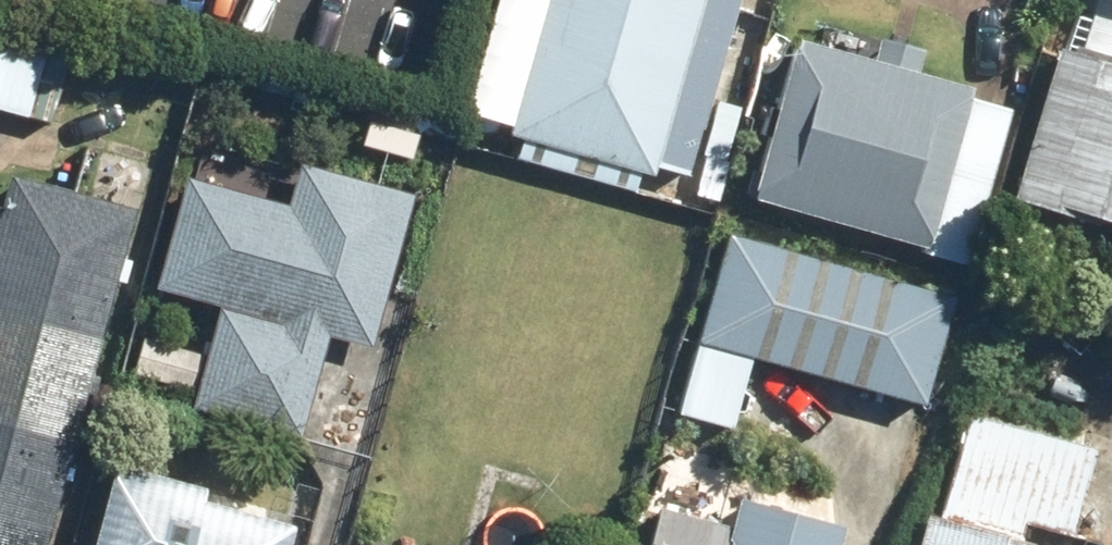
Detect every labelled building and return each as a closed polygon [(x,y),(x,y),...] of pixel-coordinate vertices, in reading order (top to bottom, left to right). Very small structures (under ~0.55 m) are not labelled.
[(513,134),(656,173),(658,165),(692,174),(741,0),(551,0),(513,134)] [(0,25),(0,108),(48,120),(68,42),(0,25)] [(978,86),(797,39),(754,202),(928,247),(926,255),(970,266),(1013,105),(976,95),(978,86)] [(1067,44),(1008,227),(1111,260),(1111,59),(1067,44)] [(292,204),(188,176),(157,288),(220,305),(192,406),(304,437),(333,334),(375,346),(417,194),(304,163),(292,204)] [(11,174),(0,216),(0,544),(47,544),(137,207),(11,174)] [(957,296),(726,233),(696,341),(927,404),(957,296)] [(929,512),(920,544),(1032,544),(1038,524),(1074,534),(1098,449),(967,413),(939,515),(929,512)] [(296,522),(204,498),(207,488),(118,465),(97,544),(290,544),(296,522)] [(743,497),(734,527),(659,506),(648,544),(843,544),(848,527),(743,497)]
